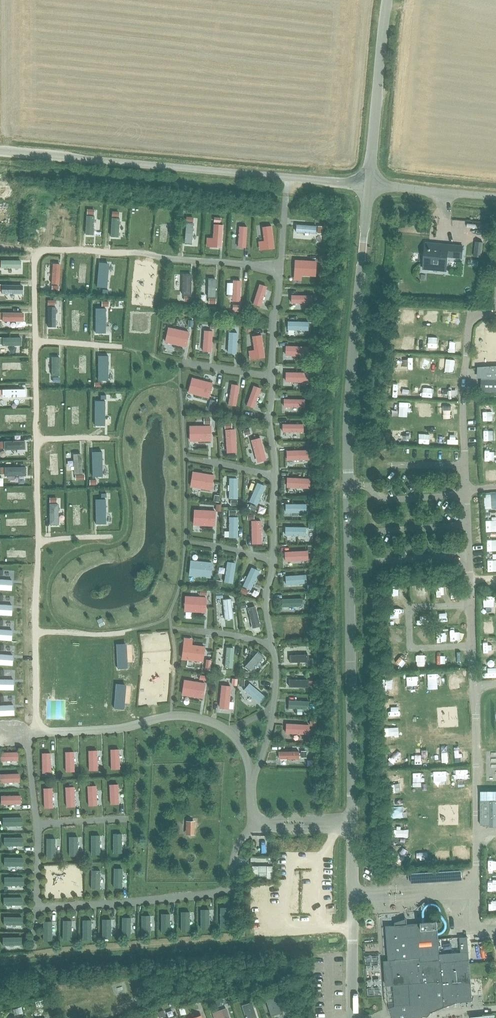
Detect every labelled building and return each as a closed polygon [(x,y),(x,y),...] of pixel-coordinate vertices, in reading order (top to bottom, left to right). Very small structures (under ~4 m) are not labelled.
[(95,214),(86,214),(85,233),(93,234),(95,214)] [(120,217),(112,217),(111,236),(119,236),(120,217)] [(168,223),(161,222),(159,241),(167,242),(168,223)] [(193,222),(186,222),(185,243),(192,243),(193,222)] [(222,247),(223,223),(214,223),(213,237),(206,236),(206,246),(222,247)] [(276,247),(272,224),(262,225),(265,240),(259,241),(261,250),(276,247)] [(316,233),(317,225),(297,224),(296,232),(316,233)] [(248,226),(239,225),(238,246),(246,247),(248,226)] [(462,258),(463,246),(426,242),(424,263),(429,263),(428,270),(438,271),(439,264),(447,265),(448,257),(462,258)] [(316,275),(317,259),(295,258),(294,279),(302,279),(302,275),(316,275)] [(21,267),(21,259),(0,259),(0,267),(21,267)] [(107,286),(109,261),(98,260),(96,285),(107,286)] [(59,283),(61,262),(52,261),(51,282),(59,283)] [(85,282),(87,262),(80,262),(78,281),(85,282)] [(192,294),(192,272),(182,272),(182,294),(192,294)] [(216,296),(216,278),(208,277),(208,296),(216,296)] [(241,301),(242,279),(233,279),(232,301),(241,301)] [(22,293),(22,284),(1,283),(1,293),(22,293)] [(260,306),(267,286),(260,283),(253,303),(260,306)] [(313,302),(313,294),(292,294),(292,302),(313,302)] [(434,319),(435,304),(426,304),(426,319),(434,319)] [(55,306),(47,306),(47,326),(56,326),(55,306)] [(106,307),(95,307),(95,332),(106,332),(106,307)] [(79,308),(72,308),(72,330),(80,330),(79,308)] [(24,320),(24,311),(2,311),(2,320),(24,320)] [(309,329),(309,320),(287,320),(287,329),(309,329)] [(185,346),(189,331),(169,326),(165,341),(185,346)] [(212,352),(213,330),(204,329),(203,351),(212,352)] [(238,332),(229,331),(227,352),(236,353),(238,332)] [(266,357),(262,333),(252,335),(255,349),(249,350),(250,359),(266,357)] [(402,344),(410,345),(410,335),(402,335),(402,344)] [(21,344),(21,336),(1,336),(2,344),(21,344)] [(427,336),(427,345),(435,346),(436,337),(427,336)] [(456,336),(446,336),(446,346),(456,346),(456,336)] [(309,354),(309,345),(286,345),(286,355),(309,354)] [(425,365),(426,351),(417,350),(416,364),(425,365)] [(443,363),(454,363),(453,352),(442,352),(443,363)] [(87,354),(79,354),(79,372),(86,372),(87,354)] [(108,355),(98,354),(98,379),(108,380),(108,355)] [(60,356),(51,356),(51,375),(60,375),(60,356)] [(482,392),(495,392),(495,368),(478,368),(478,377),(482,377),(482,392)] [(309,381),(309,371),(286,371),(286,381),(309,381)] [(209,397),(213,382),(192,376),(188,392),(209,397)] [(395,388),(402,390),(405,378),(398,376),(395,388)] [(422,378),(421,391),(430,392),(431,378),(422,378)] [(240,384),(232,383),(228,405),(236,406),(240,384)] [(261,388),(254,385),(246,405),(253,408),(261,388)] [(418,407),(427,407),(427,395),(418,394),(418,407)] [(397,396),(396,407),(405,407),(406,397),(397,396)] [(438,397),(438,413),(449,413),(449,398),(438,397)] [(305,407),(305,398),(284,398),(284,406),(305,407)] [(105,400),(95,400),(94,424),(104,424),(105,400)] [(55,425),(55,404),(47,403),(47,425),(55,425)] [(480,404),(480,416),(490,415),(490,404),(480,404)] [(79,405),(71,405),(71,424),(79,424),(79,405)] [(27,422),(27,414),(5,415),(5,422),(27,422)] [(397,421),(396,437),(407,437),(407,421),(397,421)] [(304,431),(304,423),(283,423),(283,432),(304,431)] [(491,435),(492,423),(481,423),(481,435),(491,435)] [(211,440),(211,425),(189,425),(190,441),(211,440)] [(422,427),(421,437),(430,438),(430,428),(422,427)] [(236,428),(225,428),(226,452),(237,452),(236,428)] [(445,430),(445,440),(455,439),(455,430),(445,430)] [(267,459),(261,437),(252,439),(257,461),(267,459)] [(25,448),(24,439),(4,440),(4,448),(25,448)] [(495,440),(481,440),(482,448),(495,448),(495,440)] [(310,459),(310,449),(286,450),(286,460),(310,459)] [(103,475),(102,450),(92,450),(93,476),(103,475)] [(82,473),(81,453),(73,453),(74,473),(82,473)] [(59,474),(58,454),(49,454),(50,475),(59,474)] [(483,465),(483,473),(493,473),(493,464),(483,465)] [(25,475),(25,466),(4,466),(4,475),(25,475)] [(211,489),(214,474),(193,471),(190,486),(211,489)] [(238,477),(230,477),(230,498),(238,498),(238,477)] [(310,489),(311,478),(286,477),(286,487),(310,489)] [(266,486),(257,482),(249,501),(257,505),(266,486)] [(106,498),(95,498),(95,523),(106,523),(106,498)] [(58,503),(49,503),(49,524),(58,524),(58,503)] [(307,512),(307,503),(285,503),(285,512),(307,512)] [(81,524),(80,504),(72,504),(72,524),(81,524)] [(215,525),(215,510),(194,509),(193,524),(215,525)] [(484,514),(484,525),(495,525),(495,513),(484,514)] [(238,516),(229,516),(229,537),(238,537),(238,516)] [(27,525),(27,517),(6,518),(6,526),(27,525)] [(262,519),(251,520),(252,543),(263,543),(262,519)] [(306,535),(306,526),(285,526),(285,535),(306,535)] [(484,533),(484,545),(495,545),(495,533),(484,533)] [(26,557),(26,549),(7,549),(7,557),(26,557)] [(309,559),(308,549),(284,551),(285,561),(309,559)] [(495,566),(495,553),(486,553),(486,566),(495,566)] [(211,577),(212,562),(190,560),(189,575),(211,577)] [(236,562),(228,561),(224,582),(233,583),(236,562)] [(260,570),(252,567),(243,586),(250,590),(260,570)] [(308,582),(307,573),(285,575),(286,584),(308,582)] [(12,579),(0,578),(0,589),(11,589),(12,579)] [(419,595),(427,592),(422,581),(414,584),(419,595)] [(389,598),(402,598),(402,584),(389,584),(389,598)] [(495,607),(494,594),(479,594),(479,608),(495,607)] [(206,612),(207,597),(185,595),(184,611),(206,612)] [(231,598),(223,599),(225,619),(233,618),(231,598)] [(303,606),(303,598),(282,599),(282,607),(303,606)] [(12,605),(0,604),(0,614),(11,615),(12,605)] [(256,606),(248,608),(253,628),(261,626),(256,606)] [(458,609),(445,609),(445,618),(457,618),(458,609)] [(480,618),(480,628),(494,628),(494,618),(480,618)] [(303,629),(303,621),(284,622),(284,630),(303,629)] [(389,622),(389,631),(397,632),(398,622),(389,622)] [(12,630),(0,629),(0,639),(11,640),(12,630)] [(495,648),(495,635),(480,635),(480,648),(495,648)] [(193,638),(183,637),(181,659),(203,661),(205,646),(192,645),(193,638)] [(126,643),(116,643),(117,668),(128,668),(126,643)] [(235,647),(227,646),(225,666),(233,667),(235,647)] [(454,648),(447,657),(454,661),(460,653),(454,648)] [(415,649),(410,659),(417,662),(422,652),(415,649)] [(264,657),(257,651),(245,666),(251,672),(264,657)] [(309,661),(309,653),(289,654),(290,662),(309,661)] [(13,655),(0,654),(0,665),(12,665),(13,655)] [(482,674),(492,673),(490,660),(480,661),(482,674)] [(459,667),(449,667),(450,680),(460,679),(459,667)] [(416,686),(416,668),(406,668),(406,686),(416,686)] [(441,668),(427,668),(428,683),(441,683),(441,668)] [(13,679),(0,679),(0,690),(13,690),(13,679)] [(203,698),(205,682),(184,679),(182,695),(203,698)] [(308,687),(309,679),(290,679),(290,686),(308,687)] [(124,709),(126,684),(116,683),(114,708),(124,709)] [(266,697),(250,683),(244,689),(260,703),(266,697)] [(231,686),(222,685),(219,708),(229,709),(231,686)] [(439,695),(428,695),(428,710),(439,709),(439,695)] [(445,697),(445,707),(459,707),(459,697),(445,697)] [(384,698),(384,713),(401,713),(401,700),(394,701),(394,698),(384,698)] [(309,701),(288,700),(288,708),(308,709),(309,701)] [(416,700),(402,701),(402,711),(416,710),(416,700)] [(14,704),(0,705),(0,715),(14,715),(14,704)] [(412,717),(413,727),(423,725),(422,715),(412,717)] [(429,726),(441,726),(441,715),(430,715),(429,726)] [(461,716),(452,716),(452,726),(461,726),(461,716)] [(388,737),(401,735),(399,718),(386,719),(388,737)] [(309,734),(310,724),(286,723),(285,733),(309,734)] [(433,743),(433,759),(446,759),(446,743),(433,743)] [(387,745),(387,762),(401,761),(400,745),(387,745)] [(421,745),(412,745),(412,760),(421,760),(421,745)] [(454,757),(465,757),(465,746),(454,747),(454,757)] [(120,769),(120,749),(111,749),(111,769),(120,769)] [(97,770),(97,750),(88,750),(88,770),(97,770)] [(299,759),(299,751),(279,752),(279,760),(299,759)] [(18,752),(0,752),(0,761),(18,760),(18,752)] [(74,771),(74,752),(65,752),(65,771),(74,771)] [(51,773),(50,753),(41,753),(42,773),(51,773)] [(454,773),(454,780),(464,780),(464,763),(453,764),(453,773),(454,773)] [(403,782),(399,766),(387,769),(391,785),(403,782)] [(409,766),(409,782),(423,782),(423,766),(409,766)] [(447,771),(432,771),(432,781),(447,781),(447,771)] [(19,774),(0,774),(0,782),(19,782),(19,774)] [(119,804),(118,784),(109,784),(110,804),(119,804)] [(97,805),(96,785),(87,786),(88,806),(97,805)] [(75,806),(74,787),(65,787),(66,807),(75,806)] [(53,808),(52,788),(43,788),(44,808),(53,808)] [(481,790),(480,790),(480,825),(495,824),(495,790),(481,790)] [(433,791),(433,809),(448,809),(448,791),(433,791)] [(454,806),(466,806),(466,797),(464,797),(464,791),(454,791),(454,806)] [(414,794),(414,808),(426,807),(426,794),(414,794)] [(21,804),(21,795),(1,796),(1,804),(21,804)] [(387,810),(402,810),(402,796),(387,796),(387,810)] [(443,815),(433,816),(433,831),(443,831),(443,815)] [(22,826),(22,817),(2,818),(2,826),(22,826)] [(392,827),(402,827),(402,817),(392,817),(392,827)] [(415,818),(415,827),(423,827),(423,818),(415,818)] [(195,820),(186,819),(186,833),(194,833),(195,820)] [(122,853),(122,834),(113,834),(113,853),(122,853)] [(100,855),(100,835),(91,835),(91,855),(100,855)] [(78,857),(78,837),(69,837),(69,857),(78,857)] [(23,846),(23,838),(3,838),(3,846),(23,846)] [(55,858),(55,838),(46,838),(46,858),(55,858)] [(451,842),(452,857),(459,856),(459,841),(451,842)] [(432,848),(435,859),(445,856),(442,845),(432,848)] [(485,857),(485,866),(494,866),(493,856),(485,857)] [(24,866),(24,858),(3,858),(3,866),(24,866)] [(122,888),(122,868),(113,868),(113,888),(122,888)] [(101,890),(101,870),(92,870),(92,890),(101,890)] [(24,886),(24,877),(3,877),(3,886),(24,886)] [(495,907),(495,888),(487,888),(488,907),(495,907)] [(22,906),(22,898),(2,898),(2,906),(22,906)] [(229,927),(230,908),(221,908),(220,927),(229,927)] [(210,929),(210,910),(201,910),(201,929),(210,929)] [(190,932),(190,912),(181,912),(181,932),(190,932)] [(170,934),(170,914),(161,914),(161,934),(170,934)] [(150,936),(151,916),(142,916),(141,936),(150,936)] [(2,917),(2,926),(23,926),(23,917),(2,917)] [(131,937),(131,918),(122,918),(122,937),(131,937)] [(91,940),(91,920),(82,920),(82,940),(91,940)] [(111,939),(111,920),(102,920),(102,939),(111,939)] [(72,941),(72,921),(63,921),(63,941),(72,941)] [(386,926),(389,960),(391,960),(391,967),(387,967),(385,967),(387,985),(393,985),(394,997),(395,997),(396,1012),(391,1014),(392,1017),(420,1017),(423,1016),(427,1016),(430,1013),(437,1010),(437,1009),(436,1003),(444,1002),(444,1003),(460,1001),(460,996),(472,995),(469,960),(440,962),(437,921),(421,922),(421,923),(386,926)] [(52,942),(52,922),(43,922),(43,942),(52,942)] [(456,943),(467,943),(467,931),(456,931),(456,943)] [(21,946),(21,937),(1,937),(1,946),(21,946)] [(370,963),(362,964),(363,972),(371,971),(370,963)] [(364,980),(365,989),(375,988),(374,979),(364,980)] [(276,992),(265,996),(271,1016),(283,1012),(276,992)] [(242,1006),(246,1017),(257,1017),(252,1002),(242,1006)] [(226,1009),(213,1012),(215,1017),(229,1017),(226,1009)] [(165,1016),(163,1010),(157,1012),(159,1017),(165,1016)]
